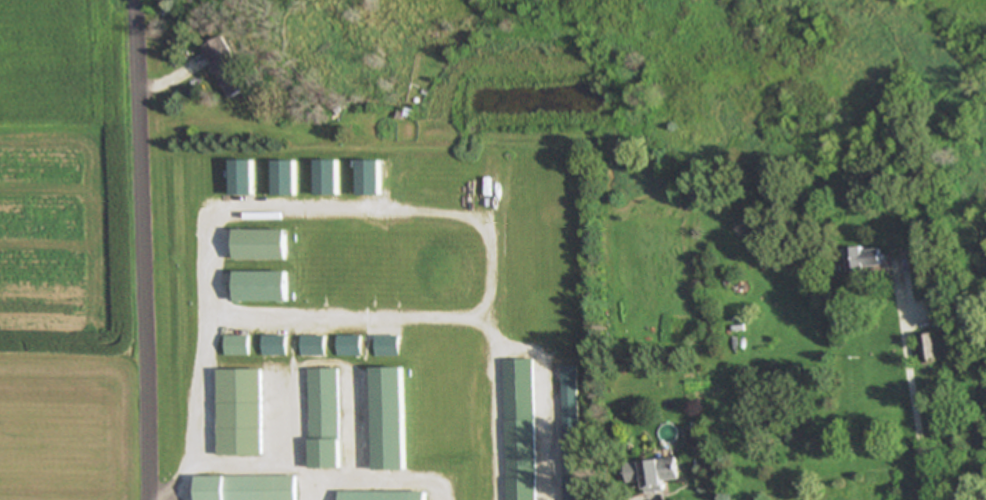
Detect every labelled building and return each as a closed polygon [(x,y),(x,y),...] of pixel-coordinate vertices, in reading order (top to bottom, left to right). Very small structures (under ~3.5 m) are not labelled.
[(204,49),(230,101),(253,89),(226,38),(204,49)] [(339,162),(316,162),(316,197),(339,197),(339,162)] [(254,163),(232,163),(232,197),(254,197),(254,163)] [(297,163),(274,163),(274,198),(297,198),(297,163)] [(381,163),(358,163),(358,197),(381,197),(381,163)] [(287,231),(234,231),(234,262),(287,262),(287,231)] [(886,272),(885,249),(851,250),(851,273),(886,272)] [(287,304),(287,273),(235,273),(235,304),(287,304)] [(938,364),(935,336),(922,338),(926,365),(938,364)] [(398,358),(398,337),(374,337),(374,358),(398,358)] [(223,357),(248,357),(248,338),(223,338),(223,357)] [(284,338),(261,338),(261,357),(284,357),(284,338)] [(323,338),(299,338),(299,358),(323,358),(323,338)] [(336,358),(361,358),(361,338),(336,338),(336,358)] [(404,370),(372,370),(372,471),(404,471),(404,370)] [(217,371),(217,457),(261,457),(261,371),(217,371)] [(308,470),(338,470),(338,371),(308,371),(308,470)] [(626,485),(644,484),(645,496),(664,494),(663,484),(679,482),(676,460),(624,466),(626,485)] [(295,478),(196,478),(196,499),(295,499),(295,478)]
